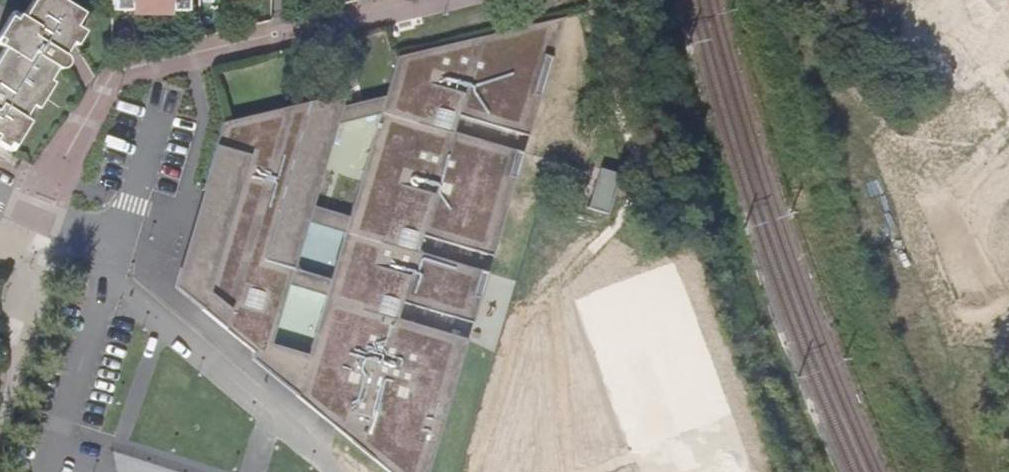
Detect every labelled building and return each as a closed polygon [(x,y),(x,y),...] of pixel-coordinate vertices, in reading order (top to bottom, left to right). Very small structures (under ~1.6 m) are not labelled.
[(83,13),(62,0),(33,0),(22,18),(18,16),(0,45),(0,47),(3,49),(0,55),(0,146),(10,152),(52,83),(48,80),(55,68),(59,70),(62,71),(64,71),(66,70),(68,69),(69,67),(69,63),(68,60),(62,56),(71,42),(75,44),(82,32),(75,27),(83,13)] [(111,6),(122,6),(127,12),(136,13),(139,8),(141,8),(145,13),(153,12),(157,7),(159,7),(163,13),(172,13),(178,7),(186,7),(186,0),(111,0),(111,6)] [(223,121),(203,188),(234,197),(206,294),(174,284),(263,356),(301,367),(296,391),(396,471),(427,471),(428,468),(425,467),(465,332),(396,312),(401,296),(470,316),(485,265),(416,245),(421,229),(490,249),(520,145),(453,126),(458,109),(525,129),(554,33),(557,33),(563,11),(397,53),(382,92),(339,107),(331,101),(328,93),(223,121)] [(635,57),(649,54),(647,47),(644,44),(632,47),(635,57)] [(627,59),(635,57),(632,47),(625,50),(627,59)] [(600,162),(588,200),(609,207),(620,168),(600,162)] [(234,197),(203,188),(174,284),(206,294),(234,197)] [(252,348),(251,354),(296,391),(301,367),(263,356),(252,348)]
